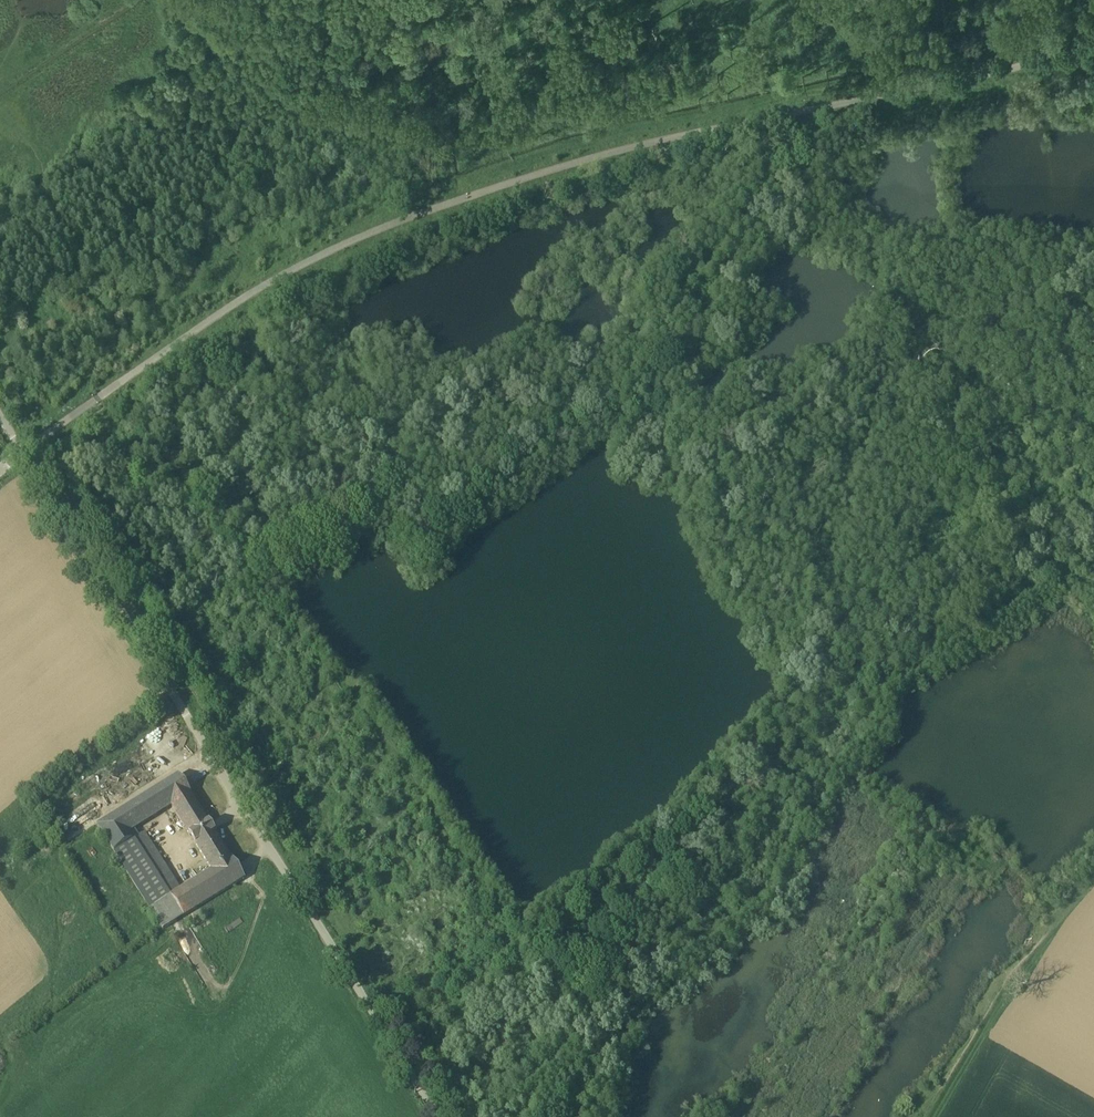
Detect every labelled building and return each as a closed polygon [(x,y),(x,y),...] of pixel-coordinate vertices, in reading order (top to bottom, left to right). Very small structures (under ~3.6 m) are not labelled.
[(231,858),(214,832),(215,832),(214,831),(209,824),(208,823),(209,822),(208,821),(190,794),(190,793),(179,776),(178,775),(177,775),(97,825),(96,826),(150,909),(163,929),(202,906),(244,879),(244,878),(243,878),(231,859),(232,859),(231,858)]
